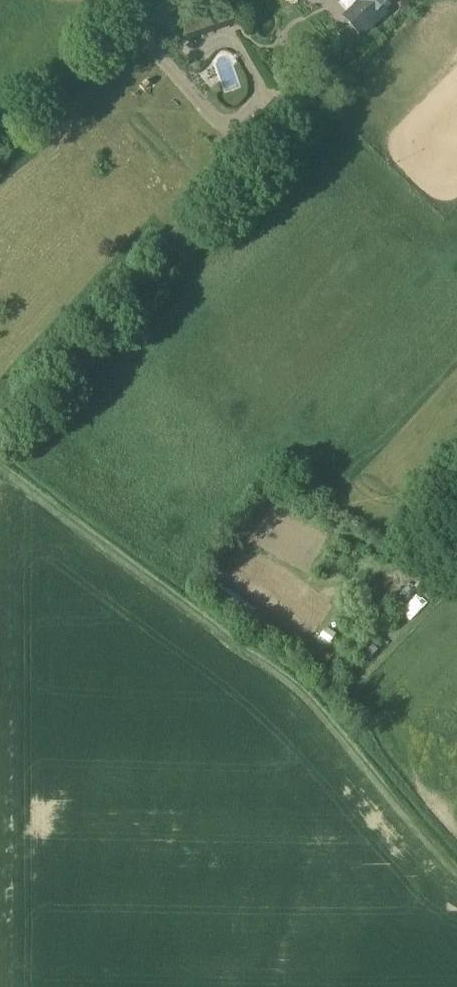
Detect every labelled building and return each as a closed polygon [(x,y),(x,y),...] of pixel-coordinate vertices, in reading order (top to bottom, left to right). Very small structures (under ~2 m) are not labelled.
[(372,5),(351,24),(362,36),(387,13),(383,7),(391,0),(368,0),(372,5)]
